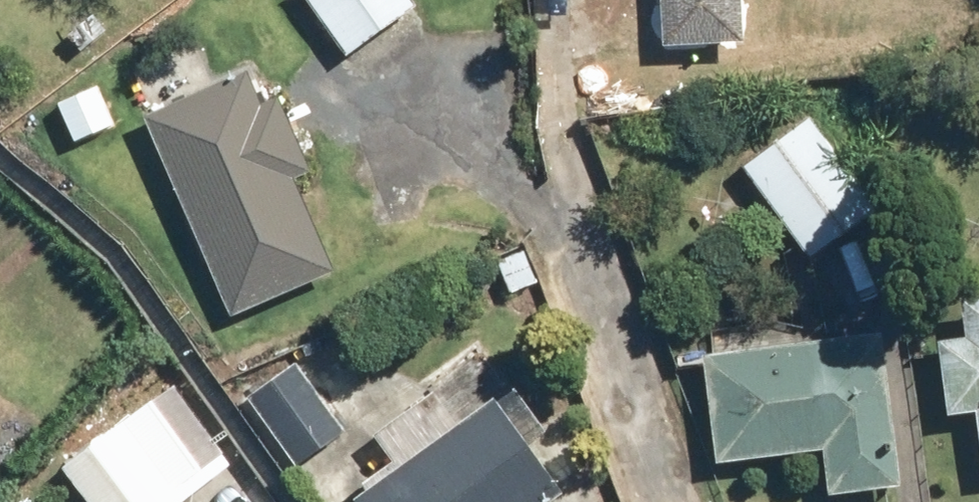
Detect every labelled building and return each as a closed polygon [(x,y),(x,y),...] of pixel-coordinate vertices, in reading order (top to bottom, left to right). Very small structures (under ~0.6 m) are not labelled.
[(344,49),(409,8),(404,0),(313,0),(344,49)] [(661,51),(737,47),(735,0),(659,0),(661,51)] [(237,84),(151,124),(234,297),(319,257),(237,84)] [(802,135),(749,177),(811,254),(864,212),(802,135)] [(963,300),(968,335),(937,339),(946,414),(977,411),(978,424),(978,298),(963,300)] [(865,349),(704,368),(716,472),(878,453),(865,349)] [(335,437),(290,376),(262,396),(307,457),(335,437)] [(66,472),(89,501),(178,501),(227,466),(172,393),(66,472)] [(539,501),(481,408),(352,488),(360,501),(538,501),(539,501)]
